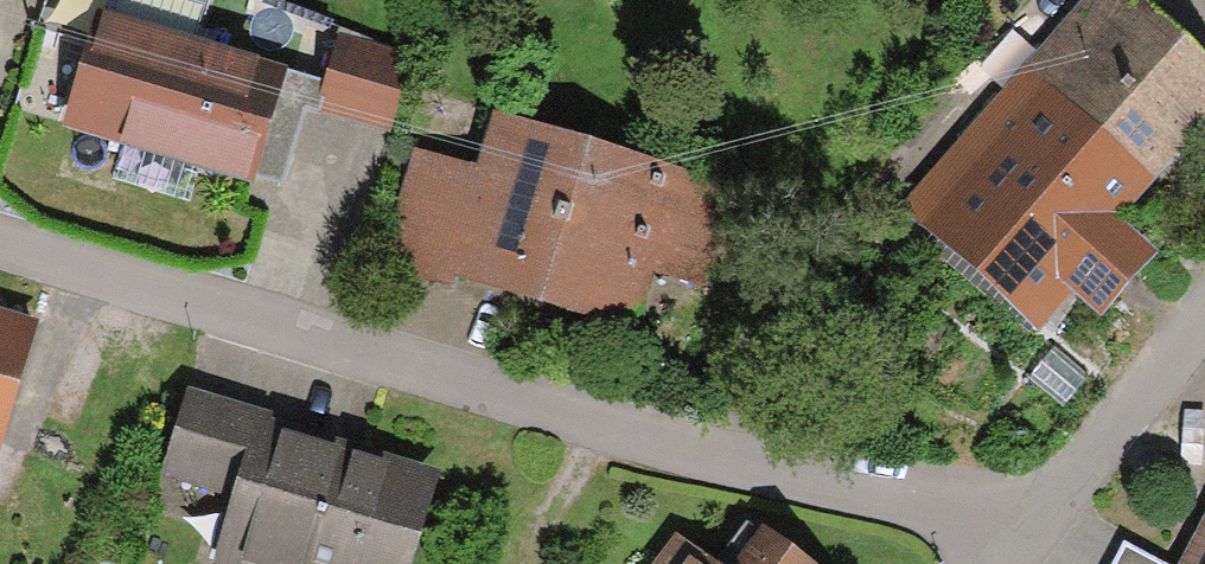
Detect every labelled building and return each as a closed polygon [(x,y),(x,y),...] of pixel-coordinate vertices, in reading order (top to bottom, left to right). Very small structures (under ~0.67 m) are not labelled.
[(1129,173),(1204,88),(1204,52),(1146,0),(1075,0),(1015,67),(1129,173)] [(275,54),(98,3),(67,107),(245,158),(275,54)] [(403,45),(335,25),(315,94),(383,113),(403,45)] [(1129,173),(1015,67),(906,189),(1034,303),(1062,272),(1089,296),(1136,243),(1097,209),(1129,173)] [(477,166),(455,252),(625,302),(635,270),(616,264),(626,231),(694,251),(716,175),(494,109),(477,166)] [(455,252),(477,166),(415,148),(386,247),(451,266),(455,252)] [(0,309),(0,391),(23,316),(0,309)] [(239,481),(258,417),(263,401),(188,379),(165,459),(239,481)] [(239,481),(257,486),(238,552),(278,563),(389,563),(419,463),(258,417),(239,481)] [(1177,559),(1184,563),(1204,563),(1204,506),(1177,559)] [(761,517),(725,563),(726,563),(824,563),(825,563),(761,517)] [(668,521),(635,563),(726,563),(725,563),(668,521)] [(1177,559),(1124,527),(1105,563),(1184,563),(1177,559)]
